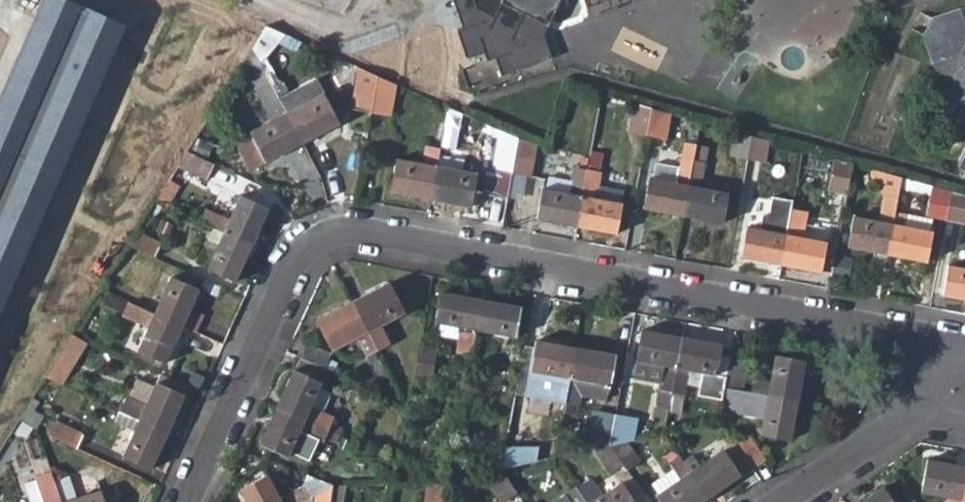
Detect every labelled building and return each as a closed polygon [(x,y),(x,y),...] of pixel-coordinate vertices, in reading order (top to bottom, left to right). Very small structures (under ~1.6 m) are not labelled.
[(0,92),(0,309),(124,25),(68,0),(43,0),(0,92)] [(494,69),(544,54),(537,28),(550,0),(446,0),(452,19),(445,21),(456,54),(475,47),(478,55),(488,53),(494,69)] [(964,126),(964,6),(931,18),(924,34),(945,89),(935,113),(949,119),(964,126)] [(341,104),(370,110),(377,75),(359,66),(355,86),(345,85),(341,104)] [(390,115),(396,82),(377,75),(370,110),(390,115)] [(251,168),(301,142),(285,112),(269,82),(256,89),(271,118),(234,138),(251,168)] [(323,92),(285,112),(301,142),(338,123),(323,92)] [(627,130),(645,134),(650,107),(632,102),(627,130)] [(669,131),(696,137),(700,121),(650,107),(645,134),(666,138),(669,131)] [(488,159),(493,160),(499,127),(494,125),(488,159)] [(484,193),(506,198),(507,194),(511,172),(518,136),(499,127),(493,160),(491,168),(488,168),(484,193)] [(729,155),(747,158),(752,135),(734,130),(729,155)] [(763,162),(767,140),(752,135),(747,158),(763,162)] [(529,175),(537,143),(518,136),(511,172),(526,174),(529,175)] [(642,206),(683,213),(695,145),(684,143),(680,166),(676,181),(651,177),(649,177),(642,206)] [(389,189),(430,197),(436,164),(439,148),(425,145),(421,161),(395,156),(389,189)] [(706,147),(695,145),(683,213),(722,220),(727,192),(699,186),(706,147)] [(206,179),(214,161),(187,149),(176,166),(206,179)] [(828,190),(846,193),(852,163),(834,159),(828,190)] [(651,177),(676,181),(680,166),(654,161),(651,177)] [(477,171),(436,164),(430,197),(471,205),(477,171)] [(536,216),(578,224),(588,169),(572,166),(567,191),(543,188),(536,216)] [(600,171),(588,169),(578,224),(615,232),(621,202),(596,197),(600,171)] [(848,244),(886,252),(894,208),(900,177),(872,169),(871,175),(883,195),(878,219),(853,215),(848,244)] [(507,194),(522,196),(526,174),(511,172),(507,194)] [(927,215),(946,218),(951,191),(932,185),(927,215)] [(951,191),(946,218),(964,222),(964,195),(951,191)] [(206,208),(200,221),(224,231),(251,243),(267,206),(239,194),(229,217),(206,208)] [(741,256),(779,263),(785,233),(790,208),(792,199),(771,194),(768,209),(762,213),(760,228),(747,226),(741,256)] [(807,211),(790,208),(785,233),(779,263),(821,271),(826,242),(802,236),(807,211)] [(907,211),(894,208),(886,252),(927,260),(932,230),(904,224),(907,211)] [(160,242),(136,230),(128,244),(154,255),(160,242)] [(235,280),(251,243),(224,231),(208,267),(235,280)] [(850,256),(835,253),(832,271),(847,274),(850,256)] [(964,297),(964,267),(948,264),(942,293),(964,297)] [(170,275),(154,312),(183,324),(199,287),(170,275)] [(389,279),(350,300),(377,349),(391,342),(381,323),(405,312),(389,279)] [(455,351),(468,354),(473,328),(479,297),(440,291),(435,321),(438,321),(436,333),(457,338),(455,351)] [(520,304),(479,297),(473,328),(514,336),(520,304)] [(166,362),(183,324),(154,312),(127,300),(121,314),(147,326),(137,349),(166,362)] [(365,355),(377,349),(350,300),(316,319),(332,349),(355,338),(365,355)] [(656,388),(670,390),(681,335),(642,328),(636,359),(661,364),(657,383),(656,388)] [(88,339),(72,332),(44,376),(60,383),(88,339)] [(720,342),(681,335),(670,390),(685,392),(690,369),(715,372),(720,342)] [(550,399),(565,402),(567,392),(575,346),(536,339),(530,369),(554,374),(550,399)] [(301,340),(295,355),(298,356),(323,367),(330,352),(301,340)] [(422,344),(415,375),(431,378),(438,347),(422,344)] [(781,344),(780,350),(801,354),(803,348),(781,344)] [(615,353),(575,346),(567,392),(606,399),(615,353)] [(749,359),(729,355),(724,386),(744,389),(749,359)] [(752,377),(750,390),(798,398),(805,360),(774,355),(769,380),(752,377)] [(319,386),(326,369),(323,367),(298,356),(277,405),(327,428),(333,416),(324,411),(311,405),(319,386)] [(632,377),(657,383),(661,364),(636,359),(632,377)] [(127,394),(119,409),(120,409),(140,418),(168,430),(189,383),(160,371),(148,402),(127,394)] [(311,405),(324,411),(332,392),(319,386),(311,405)] [(791,439),(798,398),(750,390),(744,389),(724,386),(719,408),(763,416),(760,433),(791,439)] [(533,400),(513,396),(507,431),(527,434),(533,400)] [(327,428),(277,405),(261,443),(289,455),(291,450),(310,458),(319,437),(323,439),(327,428)] [(140,418),(120,409),(116,420),(135,429),(124,456),(151,467),(168,430),(140,418)] [(593,409),(585,449),(590,447),(609,444),(615,413),(593,409)] [(636,417),(615,413),(609,444),(628,439),(633,438),(636,417)] [(81,432),(56,420),(49,435),(74,446),(81,432)] [(746,431),(733,441),(751,467),(765,457),(746,431)] [(641,459),(628,439),(609,444),(623,463),(627,469),(641,459)] [(608,473),(623,463),(609,444),(590,447),(608,473)] [(708,496),(682,460),(674,447),(665,455),(673,467),(680,477),(656,494),(662,501),(699,501),(708,496)] [(693,453),(682,460),(708,496),(741,474),(722,447),(699,463),(693,453)] [(964,478),(964,465),(928,459),(921,491),(945,496),(944,501),(961,501),(964,478)] [(680,477),(673,467),(649,484),(656,494),(680,477)] [(502,501),(516,492),(500,468),(482,472),(502,501)] [(62,501),(52,470),(35,476),(43,501),(62,501)] [(247,501),(297,501),(308,496),(301,485),(280,496),(267,473),(239,488),(247,501)] [(442,501),(445,483),(446,480),(425,481),(422,501),(442,501)] [(578,490),(586,501),(635,501),(621,480),(601,493),(593,480),(578,490)] [(348,483),(331,484),(329,501),(345,501),(348,483)] [(331,484),(311,495),(310,501),(329,501),(331,484)] [(857,501),(894,501),(882,485),(857,501)] [(62,501),(104,501),(100,489),(62,501)] [(578,490),(568,497),(571,501),(586,501),(578,490)]
